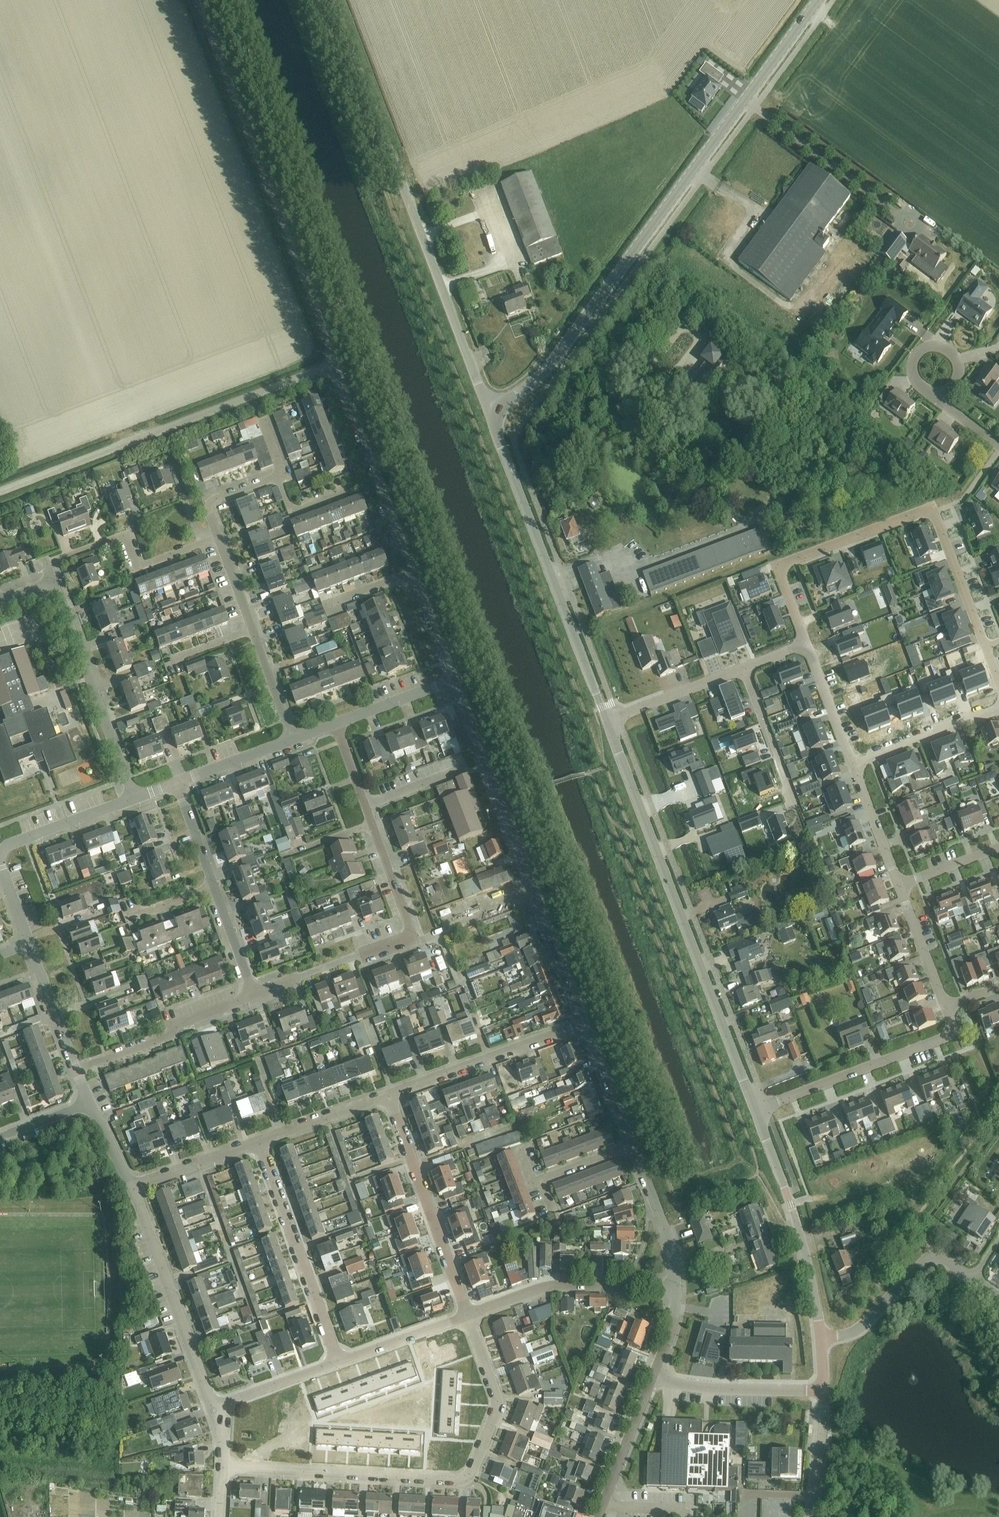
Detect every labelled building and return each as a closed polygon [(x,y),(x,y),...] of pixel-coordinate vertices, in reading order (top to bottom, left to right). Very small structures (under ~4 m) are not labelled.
[(703,58),(712,64),(715,59),(706,53),(703,58)] [(723,77),(706,64),(700,73),(707,78),(692,97),(706,108),(721,88),(718,85),(723,77)] [(810,166),(739,262),(791,301),(827,253),(823,250),(830,242),(821,236),(822,235),(831,242),(835,238),(825,231),(850,196),(810,166)] [(501,185),(532,266),(562,254),(531,173),(501,185)] [(906,255),(909,251),(912,247),(907,243),(908,243),(895,233),(880,254),(892,263),(902,251),(906,255)] [(909,251),(935,270),(946,255),(920,236),(912,247),(909,251)] [(879,257),(869,271),(878,277),(887,264),(879,257)] [(977,265),(973,271),(979,275),(983,269),(977,265)] [(957,310),(979,328),(992,311),(978,300),(987,289),(977,282),(968,294),(969,294),(957,310)] [(522,298),(530,296),(525,284),(514,289),(516,296),(503,301),(508,316),(526,309),(522,298)] [(721,295),(715,291),(707,301),(713,305),(721,295)] [(726,300),(721,295),(713,305),(719,309),(726,300)] [(867,360),(874,365),(876,362),(878,363),(891,347),(883,340),(896,322),(899,324),(908,313),(889,299),(881,310),(882,312),(869,330),(868,329),(855,346),(869,357),(867,360)] [(732,304),(726,300),(719,309),(725,314),(732,304)] [(738,308),(732,304),(725,314),(731,318),(738,308)] [(744,313),(738,308),(731,318),(736,322),(744,313)] [(749,317),(744,313),(736,322),(742,327),(749,317)] [(755,321),(749,317),(742,327),(748,331),(755,321)] [(761,325),(755,321),(748,331),(754,335),(761,325)] [(767,330),(761,325),(754,335),(759,340),(767,330)] [(772,334),(767,330),(759,340),(765,344),(772,334)] [(778,338),(772,334),(765,344),(771,348),(778,338)] [(784,343),(778,338),(771,348),(777,353),(784,343)] [(790,347),(784,343),(777,353),(782,357),(790,347)] [(687,387),(702,400),(703,399),(699,396),(702,391),(700,390),(722,361),(724,363),(729,357),(733,360),(734,359),(718,347),(714,351),(711,349),(703,359),(706,362),(687,387)] [(796,351),(790,347),(782,357),(788,361),(796,351)] [(801,356),(796,351),(788,361),(794,365),(801,356)] [(807,360),(801,356),(794,365),(800,370),(807,360)] [(998,400),(998,389),(996,387),(998,384),(998,372),(988,363),(979,375),(981,376),(976,383),(977,384),(976,385),(983,390),(984,389),(990,394),(985,401),(994,407),(998,400)] [(877,398),(882,402),(890,391),(885,388),(877,398)] [(884,406),(904,421),(910,412),(912,412),(914,409),(914,408),(915,406),(907,400),(909,398),(897,389),(884,406)] [(304,409),(307,416),(322,410),(318,398),(302,404),(303,405),(300,406),(302,410),(304,409)] [(307,416),(311,428),(327,422),(322,410),(307,416)] [(273,415),(275,421),(286,417),(284,411),(273,415)] [(275,421),(277,427),(291,422),(289,416),(286,417),(275,421)] [(246,430),(258,425),(256,419),(244,424),(246,430)] [(277,427),(280,433),(291,429),(293,428),(291,422),(277,427)] [(311,428),(316,440),(331,434),(327,422),(311,428)] [(928,439),(948,454),(960,439),(952,433),(953,432),(941,422),(928,439)] [(247,431),(246,430),(244,424),(238,426),(241,433),(247,431)] [(246,430),(247,431),(251,441),(263,437),(258,425),(246,430)] [(280,433),(282,438),(293,434),(291,429),(280,433)] [(222,432),(216,434),(219,441),(225,439),(222,432)] [(282,438),(284,444),(295,440),(293,434),(282,438)] [(316,440),(320,452),(336,446),(331,434),(316,440)] [(257,459),(269,454),(263,437),(251,441),(257,459)] [(284,444),(286,450),(300,445),(297,439),(295,440),(284,444)] [(236,447),(237,447),(239,452),(244,467),(258,462),(257,459),(251,441),(236,447)] [(190,444),(192,451),(198,449),(195,442),(190,444)] [(286,450),(288,456),(300,452),(302,451),(300,445),(286,450)] [(325,463),(340,458),(336,446),(320,452),(325,463)] [(239,452),(237,447),(224,452),(226,457),(225,457),(231,472),(244,467),(239,452)] [(300,452),(288,456),(291,462),(302,458),(300,452)] [(259,464),(271,460),(269,454),(257,459),(258,462),(259,464)] [(225,457),(212,462),(217,477),(231,472),(225,457)] [(325,463),(320,465),(321,470),(327,468),(330,476),(345,470),(340,458),(325,463)] [(271,460),(259,464),(261,470),(273,466),(271,460)] [(217,477),(212,462),(198,467),(204,482),(217,477)] [(297,480),(305,477),(302,470),(309,468),(307,462),(300,465),(302,470),(295,473),(297,480)] [(132,479),(142,476),(139,464),(129,467),(132,479)] [(302,470),(305,477),(306,480),(313,478),(309,468),(302,470)] [(153,487),(155,493),(172,487),(167,474),(157,478),(155,472),(140,477),(145,490),(153,487)] [(125,501),(132,498),(127,484),(116,489),(118,495),(109,499),(116,517),(129,512),(125,501)] [(258,493),(261,499),(273,494),(271,488),(258,493)] [(990,499),(981,492),(975,499),(985,506),(990,499)] [(357,499),(350,501),(356,517),(367,513),(360,494),(356,496),(357,499)] [(593,494),(587,500),(603,515),(609,509),(593,494)] [(77,511),(70,514),(77,532),(89,527),(84,513),(90,511),(85,498),(79,500),(81,505),(75,507),(77,511)] [(238,505),(242,517),(259,511),(254,498),(238,505)] [(346,503),(339,506),(345,521),(356,517),(350,501),(349,498),(345,500),(346,503)] [(340,529),(338,524),(345,521),(339,506),(337,503),(333,504),(334,507),(327,510),(333,526),(332,526),(334,531),(340,529)] [(978,506),(967,511),(971,521),(970,522),(976,539),(990,534),(988,528),(992,526),(989,517),(984,518),(984,517),(982,517),(978,506)] [(323,511),(315,514),(321,530),(332,526),(333,526),(327,510),(326,507),(322,509),(323,511)] [(77,532),(70,514),(63,516),(61,513),(56,515),(54,509),(47,512),(52,525),(59,523),(64,537),(77,532)] [(259,511),(242,517),(247,529),(263,523),(259,511)] [(311,516),(304,519),(310,534),(321,530),(315,514),(314,511),(310,513),(311,516)] [(268,519),(270,525),(283,520),(281,514),(268,519)] [(310,534),(304,519),(303,516),(298,518),(299,520),(292,523),(300,545),(311,540),(309,535),(310,534)] [(283,520),(270,525),(272,531),(285,526),(283,520)] [(576,539),(578,544),(584,542),(579,530),(576,531),(573,522),(562,526),(568,542),(576,539)] [(928,528),(911,535),(920,559),(915,561),(917,568),(932,563),(929,556),(937,553),(928,528)] [(250,537),(254,549),(271,543),(266,531),(250,537)] [(756,533),(643,575),(650,594),(671,586),(763,551),(756,533)] [(271,543),(254,549),(259,562),(275,555),(271,543)] [(880,543),(861,551),(866,565),(885,557),(880,543)] [(280,551),(282,557),(295,553),(293,547),(280,551)] [(344,554),(341,547),(329,552),(332,559),(344,554)] [(24,561),(20,550),(0,558),(0,575),(17,568),(16,564),(24,561)] [(382,552),(371,556),(377,572),(384,570),(385,573),(389,571),(382,552)] [(989,571),(996,588),(998,587),(998,552),(989,556),(994,569),(989,571)] [(295,553),(282,557),(285,564),(297,559),(295,553)] [(371,556),(359,561),(365,577),(372,574),(373,577),(378,575),(377,572),(371,556)] [(92,568),(99,566),(96,558),(82,563),(85,570),(77,573),(83,590),(98,585),(92,568)] [(204,558),(192,562),(197,577),(209,572),(204,558)] [(359,561),(348,565),(354,581),(361,578),(362,581),(366,580),(365,577),(359,561)] [(858,572),(854,561),(848,564),(853,575),(858,572)] [(192,562),(181,566),(186,581),(197,577),(192,562)] [(323,563),(312,567),(313,572),(325,569),(323,563)] [(262,570),(266,582),(283,576),(278,564),(262,570)] [(578,570),(596,618),(622,608),(609,574),(599,577),(594,564),(578,570)] [(348,565),(336,569),(342,585),(349,583),(350,586),(355,584),(354,581),(348,565)] [(827,588),(836,585),(838,591),(852,586),(844,565),(838,567),(837,566),(826,570),(824,565),(813,569),(820,587),(826,585),(827,588)] [(181,566),(169,570),(174,585),(186,581),(181,566)] [(336,569),(325,574),(330,590),(337,587),(338,590),(343,588),(342,585),(336,569)] [(169,570),(158,575),(163,589),(174,585),(169,570)] [(929,584),(932,591),(949,584),(944,571),(931,576),(929,570),(915,575),(920,587),(929,584)] [(330,590),(325,574),(318,576),(317,572),(311,574),(312,578),(314,583),(316,588),(318,594),(326,591),(327,594),(332,593),(330,590)] [(158,575),(146,579),(151,594),(163,589),(158,575)] [(771,593),(767,582),(766,582),(763,575),(738,585),(741,593),(747,591),(751,601),(771,593)] [(283,576),(266,582),(271,594),(287,588),(283,576)] [(305,580),(292,584),(295,591),(314,583),(312,578),(305,580)] [(151,594),(146,579),(134,583),(140,598),(151,594)] [(314,583),(295,591),(297,596),(309,592),(309,591),(316,588),(314,583)] [(889,607),(897,604),(889,583),(881,586),(889,607)] [(943,608),(941,602),(954,596),(949,584),(932,591),(934,597),(925,601),(929,613),(943,608)] [(106,594),(108,601),(121,596),(119,589),(106,594)] [(274,603),(278,615),(295,609),(295,608),(291,596),(274,603)] [(358,600),(347,605),(350,611),(361,606),(358,600)] [(363,609),(367,620),(386,613),(383,607),(388,605),(386,600),(363,609)] [(154,620),(150,609),(149,606),(146,607),(144,601),(141,602),(149,622),(154,620)] [(773,602),(756,608),(759,616),(763,615),(771,634),(785,628),(777,609),(775,609),(773,602)] [(835,613),(826,617),(832,631),(853,622),(848,608),(846,609),(843,602),(832,606),(835,613)] [(92,610),(97,621),(114,615),(109,603),(92,610)] [(729,605),(705,615),(720,655),(745,645),(729,605)] [(305,619),(307,623),(328,615),(325,609),(305,617),(301,606),(295,608),(295,609),(278,615),(283,627),(299,621),(300,621),(305,619)] [(223,610),(211,614),(217,629),(229,624),(223,610)] [(945,625),(947,632),(965,625),(960,612),(947,617),(945,611),(931,616),(935,629),(945,625)] [(367,620),(371,632),(395,622),(393,617),(388,619),(386,613),(367,620)] [(672,616),(676,628),(684,625),(680,613),(672,616)] [(211,614),(200,618),(205,633),(217,629),(211,614)] [(348,614),(341,617),(346,629),(350,627),(352,626),(348,614)] [(114,615),(97,621),(101,633),(118,627),(114,615)] [(309,629),(329,622),(329,621),(330,621),(328,615),(307,623),(309,629)] [(634,615),(628,617),(635,638),(641,636),(634,615)] [(897,626),(903,624),(900,616),(894,618),(897,626)] [(341,617),(335,619),(339,631),(346,629),(341,617)] [(200,618),(188,623),(194,637),(205,633),(200,618)] [(329,621),(329,622),(333,633),(339,631),(335,619),(330,621),(329,621)] [(371,632),(376,643),(394,635),(392,629),(397,627),(395,622),(371,632)] [(188,623),(177,627),(183,641),(194,637),(188,623)] [(357,624),(352,626),(350,627),(352,633),(359,630),(357,624)] [(119,629),(121,636),(133,631),(134,631),(132,625),(119,629)] [(950,638),(940,642),(945,654),(959,649),(957,643),(970,638),(965,625),(947,632),(950,638)] [(177,627),(165,631),(171,646),(183,641),(177,627)] [(839,642),(835,644),(840,658),(862,650),(857,636),(864,633),(862,627),(842,634),(844,640),(839,642)] [(286,635),(290,647),(307,641),(303,629),(286,635)] [(133,631),(121,636),(124,642),(135,638),(133,631)] [(171,646),(165,631),(154,635),(159,650),(171,646)] [(376,643),(380,653),(403,644),(401,640),(397,641),(394,635),(376,643)] [(656,666),(660,678),(676,672),(669,654),(659,658),(652,637),(633,645),(643,671),(656,666)] [(307,641),(290,647),(295,659),(311,653),(310,649),(318,646),(315,638),(307,641)] [(710,640),(699,645),(704,659),(716,655),(710,640)] [(335,641),(329,645),(316,649),(319,656),(338,648),(335,641)] [(357,643),(359,649),(365,646),(363,641),(357,643)] [(106,648),(111,661),(126,655),(121,642),(106,648)] [(380,653),(384,665),(403,657),(400,651),(405,649),(403,644),(380,653)] [(365,646),(359,649),(361,654),(368,652),(365,646)] [(1,708),(6,721),(2,722),(3,726),(0,727),(0,772),(4,784),(23,777),(18,763),(36,756),(38,761),(37,761),(38,762),(43,760),(49,774),(48,771),(73,762),(64,737),(67,736),(67,735),(57,739),(46,709),(33,714),(32,712),(33,711),(29,698),(48,691),(43,678),(36,680),(24,648),(10,653),(12,656),(1,660),(0,658),(0,708),(1,708)] [(341,658),(338,651),(332,653),(335,660),(341,658)] [(126,655),(111,661),(116,674),(131,669),(126,655)] [(325,664),(322,657),(311,661),(314,668),(313,668),(316,676),(320,674),(317,667),(325,664)] [(403,657),(384,665),(389,676),(412,667),(410,662),(405,664),(403,657)] [(919,665),(916,657),(910,659),(913,667),(919,665)] [(209,673),(211,679),(213,685),(228,680),(221,661),(205,667),(202,660),(185,666),(188,675),(194,672),(196,678),(209,673)] [(308,670),(313,668),(314,668),(311,661),(305,663),(308,670)] [(349,679),(351,684),(365,679),(359,664),(350,667),(348,661),(343,663),(345,669),(349,679)] [(863,662),(844,669),(849,683),(869,676),(863,662)] [(133,668),(135,674),(147,670),(145,663),(133,668)] [(365,665),(367,671),(374,669),(372,663),(365,665)] [(798,664),(777,672),(782,686),(779,687),(782,693),(792,689),(790,683),(803,678),(798,664)] [(968,668),(958,672),(967,695),(977,691),(968,668)] [(969,668),(968,668),(977,691),(988,687),(981,668),(971,672),(969,668)] [(345,669),(331,674),(337,689),(351,684),(349,679),(345,669)] [(147,670),(135,674),(138,681),(150,676),(147,670)] [(284,672),(287,679),(292,677),(290,670),(284,672)] [(948,681),(937,685),(945,704),(956,700),(950,684),(955,682),(951,671),(945,673),(948,681)] [(331,674),(318,679),(324,695),(337,689),(331,674)] [(318,679),(304,684),(310,700),(324,695),(318,679)] [(121,687),(126,700),(141,695),(136,681),(121,687)] [(310,700),(304,684),(291,689),(296,705),(310,700)] [(722,698),(710,702),(716,718),(728,713),(731,722),(745,717),(740,703),(742,702),(738,691),(736,692),(733,685),(719,690),(722,698)] [(937,685),(927,689),(934,708),(945,704),(937,685)] [(797,689),(784,694),(790,710),(812,702),(808,691),(799,695),(797,689)] [(71,708),(65,691),(59,693),(65,710),(71,708)] [(903,693),(912,717),(923,712),(915,691),(904,695),(903,693)] [(892,694),(886,696),(890,707),(895,705),(901,721),(912,717),(903,693),(893,697),(892,694)] [(141,695),(126,700),(131,713),(145,707),(141,695)] [(881,702),(870,706),(879,729),(890,725),(884,709),(890,707),(886,696),(879,699),(881,702)] [(212,705),(215,713),(229,707),(226,700),(212,705)] [(147,706),(150,713),(161,708),(159,702),(147,706)] [(812,702),(790,710),(794,721),(816,712),(812,702)] [(676,714),(656,722),(656,723),(658,722),(661,731),(676,726),(682,740),(680,741),(681,742),(697,736),(684,703),(684,704),(677,707),(680,713),(676,715),(676,714)] [(198,704),(196,705),(189,708),(194,721),(201,718),(197,709),(200,708),(198,704)] [(225,715),(231,730),(245,725),(237,704),(231,706),(233,712),(225,715)] [(870,706),(860,710),(869,733),(879,729),(870,706)] [(778,714),(771,716),(774,725),(780,723),(778,714)] [(125,722),(128,729),(139,725),(137,717),(125,722)] [(165,717),(158,719),(163,732),(170,730),(165,717)] [(443,717),(431,722),(438,739),(440,745),(451,741),(451,739),(457,737),(456,737),(451,721),(445,723),(443,717)] [(163,732),(158,719),(152,722),(156,735),(163,732)] [(455,719),(451,721),(456,737),(461,735),(455,719)] [(422,731),(417,733),(423,749),(428,747),(427,744),(438,739),(431,722),(420,726),(422,731)] [(824,734),(820,723),(799,732),(803,742),(824,734)] [(194,724),(182,728),(189,745),(201,741),(194,724)] [(992,745),(993,747),(998,744),(998,743),(998,742),(998,724),(994,726),(993,725),(987,728),(988,728),(981,731),(987,746),(992,745)] [(189,745),(182,728),(171,732),(177,749),(189,745)] [(409,730),(397,734),(404,752),(415,748),(417,751),(423,749),(417,733),(411,735),(409,730)] [(752,733),(732,741),(737,754),(757,746),(752,733)] [(383,746),(389,762),(391,767),(396,765),(393,756),(404,752),(397,734),(386,738),(388,744),(383,746)] [(828,744),(824,734),(803,742),(807,753),(828,744)] [(157,737),(146,742),(152,759),(163,754),(157,737)] [(957,737),(944,742),(951,760),(958,757),(961,764),(974,762),(968,748),(962,750),(957,737)] [(720,750),(717,742),(717,741),(711,743),(715,752),(718,751),(720,750)] [(152,759),(146,742),(134,746),(140,763),(152,759)] [(383,764),(389,762),(383,746),(377,748),(375,742),(364,746),(370,765),(381,761),(383,764)] [(951,760),(944,742),(932,747),(937,760),(931,762),(937,776),(947,769),(945,762),(951,760)] [(435,760),(460,754),(458,747),(433,753),(435,760)] [(696,764),(690,749),(668,757),(674,773),(690,767),(692,773),(704,769),(702,762),(696,764)] [(761,762),(757,753),(742,759),(746,768),(761,762)] [(913,754),(900,759),(907,777),(914,774),(916,781),(929,779),(924,765),(918,767),(913,754)] [(811,764),(815,774),(837,766),(832,755),(811,764)] [(272,764),(275,772),(289,766),(287,759),(272,764)] [(299,785),(313,780),(305,759),(291,765),(299,785)] [(907,777),(900,759),(887,764),(892,777),(887,780),(892,794),(903,786),(900,780),(907,777)] [(788,764),(793,779),(801,777),(797,762),(788,764)] [(841,776),(837,766),(815,774),(821,790),(834,785),(832,780),(841,776)] [(717,768),(696,776),(700,787),(711,783),(721,779),(717,768)] [(767,773),(758,776),(756,769),(739,775),(742,783),(753,779),(755,785),(760,796),(774,791),(767,773)] [(271,793),(264,773),(251,777),(258,797),(259,799),(266,797),(265,795),(271,793)] [(445,803),(460,842),(483,834),(475,814),(483,811),(469,776),(436,788),(442,804),(445,803)] [(958,776),(946,779),(947,787),(960,784),(958,776)] [(245,802),(258,797),(251,777),(237,782),(243,798),(244,798),(245,802)] [(802,778),(794,780),(799,793),(807,791),(802,778)] [(711,783),(700,787),(704,798),(716,794),(711,783)] [(228,786),(215,790),(221,806),(234,802),(228,786)] [(845,787),(823,796),(827,806),(849,798),(845,787)] [(221,806),(215,790),(202,795),(208,811),(221,806)] [(308,816),(312,814),(327,809),(322,795),(303,802),(308,816)] [(898,809),(902,819),(919,813),(916,807),(923,805),(921,800),(919,801),(917,795),(903,801),(906,806),(898,809)] [(272,798),(276,810),(282,808),(278,796),(272,798)] [(297,797),(285,802),(280,803),(283,810),(300,804),(297,797)] [(718,821),(712,806),(718,804),(715,798),(703,802),(705,808),(690,814),(696,830),(718,821)] [(853,808),(849,798),(827,806),(831,817),(853,808)] [(966,808),(968,812),(974,828),(984,825),(981,817),(987,815),(982,802),(976,804),(973,802),(967,805),(966,808)] [(248,807),(242,809),(247,821),(253,819),(248,807)] [(327,809),(312,814),(317,828),(336,821),(331,807),(327,809)] [(236,812),(241,823),(247,821),(242,809),(236,812)] [(974,828),(968,812),(962,814),(961,810),(951,814),(956,827),(961,825),(964,832),(974,828)] [(393,825),(398,838),(414,832),(410,820),(415,818),(413,812),(400,817),(402,822),(393,825)] [(921,818),(920,817),(919,813),(902,819),(906,829),(913,826),(915,832),(936,824),(935,822),(929,823),(926,816),(921,818)] [(135,829),(137,835),(152,830),(148,818),(143,820),(141,814),(128,819),(130,824),(128,825),(130,830),(135,829)] [(757,814),(738,821),(742,833),(761,826),(757,814)] [(783,816),(767,822),(776,844),(791,838),(783,816)] [(845,849),(866,842),(858,822),(856,823),(854,816),(840,822),(846,837),(841,839),(840,841),(843,848),(845,849)] [(951,816),(946,819),(950,829),(955,827),(951,816)] [(220,837),(225,851),(241,845),(239,839),(247,836),(245,832),(259,827),(256,818),(253,819),(247,821),(241,823),(229,828),(231,833),(220,837)] [(289,827),(285,829),(290,842),(296,839),(306,836),(299,818),(287,823),(289,827)] [(207,822),(211,834),(217,832),(213,820),(207,822)] [(936,824),(915,832),(918,837),(910,840),(915,851),(937,843),(934,835),(939,833),(936,824)] [(109,829),(95,834),(101,849),(114,844),(109,829)] [(117,843),(122,842),(118,830),(113,832),(117,843)] [(138,848),(140,854),(153,849),(151,843),(156,841),(152,830),(137,835),(141,847),(138,848)] [(734,831),(708,841),(713,857),(736,849),(737,852),(731,854),(734,861),(744,858),(734,831)] [(414,832),(398,838),(402,851),(411,848),(413,853),(426,849),(422,837),(416,839),(414,832)] [(101,849),(95,834),(83,839),(88,854),(101,849)] [(437,845),(439,852),(451,848),(449,841),(437,845)] [(481,849),(482,853),(486,863),(504,856),(498,842),(481,849)] [(71,843),(58,848),(64,863),(77,858),(71,843)] [(330,863),(332,870),(354,862),(352,856),(357,854),(353,843),(332,850),(336,861),(330,863)] [(114,846),(119,858),(125,856),(120,844),(114,846)] [(241,860),(243,865),(256,861),(265,858),(263,852),(254,855),(251,849),(244,851),(241,845),(225,851),(230,864),(241,860)] [(64,863),(58,848),(45,853),(51,868),(64,863)] [(323,857),(329,854),(326,848),(320,851),(323,857)] [(147,872),(150,870),(165,865),(160,853),(155,855),(153,849),(140,854),(142,860),(147,872)] [(136,853),(130,855),(132,865),(139,863),(136,853)] [(83,858),(88,869),(91,878),(96,876),(93,867),(94,867),(89,855),(83,858)] [(839,863),(841,868),(846,866),(848,872),(855,869),(857,876),(876,869),(871,857),(859,861),(857,856),(839,863)] [(82,872),(88,869),(83,858),(77,860),(82,872)] [(291,881),(298,879),(293,859),(287,860),(291,881)] [(234,875),(239,889),(255,883),(253,876),(260,874),(256,861),(243,865),(245,871),(234,875)] [(354,862),(332,870),(334,876),(341,874),(345,884),(365,877),(361,866),(356,868),(354,862)] [(303,874),(309,870),(305,863),(298,867),(303,874)] [(98,873),(109,870),(107,864),(96,868),(98,873)] [(165,865),(150,870),(154,882),(151,883),(153,889),(166,885),(164,879),(169,877),(165,865)] [(459,885),(465,900),(514,882),(508,867),(487,874),(485,869),(475,873),(477,878),(459,885)] [(46,872),(50,884),(56,881),(52,869),(46,872)] [(128,872),(117,876),(120,886),(132,882),(128,872)] [(865,894),(867,899),(885,892),(881,882),(871,886),(868,880),(855,885),(859,896),(865,894)] [(977,885),(983,901),(988,899),(990,903),(998,900),(998,897),(995,887),(990,889),(987,881),(977,885)] [(361,886),(363,892),(376,888),(373,882),(361,886)] [(255,898),(257,903),(269,899),(265,886),(257,888),(255,883),(239,889),(243,902),(255,898)] [(727,891),(729,895),(732,902),(748,896),(744,885),(727,891)] [(970,897),(965,899),(969,910),(970,913),(980,909),(978,903),(983,901),(977,885),(967,889),(970,897)] [(885,892),(867,899),(869,904),(863,906),(867,916),(880,911),(878,906),(889,902),(885,892)] [(956,893),(946,897),(952,912),(962,908),(966,919),(971,917),(970,913),(969,910),(965,899),(959,901),(956,893)] [(379,896),(369,900),(375,917),(385,913),(379,896)] [(83,897),(77,899),(58,906),(63,920),(88,911),(83,897)] [(939,908),(934,911),(939,923),(954,917),(952,912),(946,897),(936,901),(939,908)] [(247,913),(252,927),(269,920),(266,914),(274,911),(269,899),(257,903),(259,909),(247,913)] [(104,904),(106,910),(118,906),(116,900),(104,904)] [(357,902),(352,904),(356,917),(362,915),(364,921),(375,917),(369,900),(358,904),(357,902)] [(346,908),(336,912),(342,929),(353,925),(351,919),(356,917),(352,904),(346,906),(346,908)] [(714,918),(716,924),(719,925),(721,931),(736,925),(738,929),(745,927),(746,931),(762,925),(763,922),(760,912),(756,911),(749,913),(749,912),(734,918),(729,905),(722,908),(723,911),(715,914),(715,916),(714,918)] [(118,906),(106,910),(108,916),(121,912),(118,906)] [(822,911),(822,910),(811,915),(813,921),(829,915),(827,909),(822,911)] [(196,910),(185,914),(192,934),(210,928),(207,919),(200,921),(196,910)] [(336,912),(326,916),(332,932),(342,929),(336,912)] [(177,930),(171,932),(174,941),(192,934),(185,914),(173,918),(177,930)] [(326,916),(316,919),(322,936),(332,932),(326,916)] [(866,921),(870,931),(876,929),(878,930),(881,937),(899,930),(894,917),(881,922),(879,916),(866,921)] [(824,920),(829,932),(833,931),(832,928),(835,927),(831,918),(824,920)] [(322,936),(316,919),(305,923),(311,940),(322,936)] [(269,936),(271,941),(283,936),(278,924),(271,927),(269,920),(252,927),(257,940),(269,936)] [(160,923),(149,927),(156,947),(174,941),(171,932),(164,934),(160,923)] [(72,945),(76,944),(76,943),(91,938),(91,937),(86,924),(67,931),(72,945)] [(156,947),(149,927),(137,931),(141,942),(135,944),(139,953),(156,947)] [(792,928),(778,933),(783,945),(796,940),(792,928)] [(962,931),(947,935),(951,948),(965,944),(962,931)] [(986,931),(981,933),(986,945),(991,942),(986,931)] [(283,936),(271,941),(273,946),(259,951),(264,965),(281,959),(278,952),(290,948),(288,941),(292,940),(289,934),(283,936)] [(511,945),(487,954),(490,963),(496,961),(505,957),(505,958),(514,954),(519,952),(539,945),(538,944),(540,943),(537,936),(535,936),(535,935),(517,942),(519,948),(513,950),(511,945)] [(76,943),(76,944),(80,957),(99,950),(95,936),(91,937),(91,938),(76,943)] [(118,943),(120,949),(132,944),(130,938),(118,943)] [(754,958),(761,955),(755,940),(741,946),(740,943),(728,948),(732,959),(739,956),(741,963),(748,960),(748,962),(755,960),(754,958)] [(876,946),(880,957),(885,954),(888,956),(891,962),(909,955),(904,942),(891,947),(889,941),(876,946)] [(132,944),(120,949),(122,955),(135,950),(132,944)] [(519,952),(514,954),(518,965),(520,964),(543,955),(540,946),(520,954),(519,952)] [(987,952),(992,964),(997,962),(998,967),(998,948),(987,952)] [(860,949),(850,953),(853,961),(864,957),(860,949)] [(177,954),(181,968),(186,966),(182,953),(177,954)] [(977,964),(971,966),(978,983),(989,979),(984,967),(990,965),(985,953),(975,957),(977,964)] [(543,955),(520,964),(523,973),(526,971),(533,969),(546,964),(543,955)] [(423,982),(433,978),(432,974),(425,956),(415,959),(423,982)] [(220,957),(202,963),(209,983),(221,979),(218,969),(224,966),(220,957)] [(978,983),(971,966),(965,969),(961,958),(951,962),(957,978),(962,976),(967,987),(978,983)] [(407,970),(401,972),(406,985),(408,989),(413,987),(412,985),(422,981),(422,982),(423,982),(415,959),(404,963),(407,970)] [(86,983),(90,982),(105,976),(100,962),(81,969),(86,983)] [(202,963),(185,970),(188,979),(194,977),(198,987),(209,983),(202,963)] [(487,964),(465,972),(468,979),(490,971),(487,964)] [(526,971),(523,973),(526,982),(531,980),(533,979),(550,972),(546,964),(533,969),(526,971)] [(885,972),(889,982),(895,980),(898,981),(900,987),(919,980),(914,967),(901,972),(898,967),(885,972)] [(393,968),(383,971),(389,988),(390,993),(401,989),(401,987),(406,985),(401,972),(396,974),(393,968)] [(185,970),(167,976),(174,996),(186,992),(182,981),(188,979),(185,970)] [(389,988),(383,971),(372,975),(375,982),(369,984),(374,997),(380,995),(380,996),(390,993),(389,988)] [(749,978),(753,988),(737,993),(742,1008),(761,1001),(756,987),(771,982),(767,971),(749,978)] [(432,974),(433,978),(437,988),(443,986),(438,972),(432,974)] [(526,982),(510,988),(512,993),(538,982),(540,987),(553,982),(550,972),(533,979),(531,980),(526,982)] [(90,982),(95,996),(114,989),(108,975),(105,976),(90,982)] [(174,996),(167,976),(149,982),(153,992),(159,990),(162,1000),(174,996)] [(353,976),(343,979),(349,996),(348,996),(350,1001),(351,1002),(367,996),(361,980),(355,982),(353,976)] [(132,981),(134,987),(147,983),(144,977),(132,981)] [(456,978),(449,980),(452,988),(459,986),(456,978)] [(340,1005),(350,1001),(348,996),(349,996),(343,979),(332,983),(334,990),(329,992),(332,1002),(334,1005),(339,1003),(340,1005)] [(473,982),(479,997),(485,994),(478,979),(473,982)] [(538,988),(533,990),(536,999),(541,997),(557,991),(553,982),(540,987),(538,988)] [(856,992),(852,982),(846,984),(851,994),(856,992)] [(147,983),(134,987),(137,993),(149,989),(147,983)] [(862,988),(869,1004),(877,1001),(870,985),(862,988)] [(28,986),(16,990),(21,1005),(33,1000),(28,986)] [(332,1002),(329,992),(326,986),(316,989),(318,996),(313,998),(319,1015),(325,1013),(324,1012),(330,1010),(327,1004),(332,1002)] [(898,1003),(902,1014),(916,1009),(914,1003),(926,998),(925,997),(927,996),(925,991),(923,992),(921,986),(904,992),(907,999),(898,1003)] [(16,990),(4,994),(9,1009),(21,1005),(16,990)] [(536,999),(530,1001),(531,1005),(536,1003),(543,1000),(545,1005),(560,999),(557,991),(541,997),(536,999)] [(0,996),(0,1012),(9,1009),(4,994),(0,996)] [(812,1004),(810,994),(803,995),(804,1005),(812,1004)] [(386,1003),(394,1003),(394,995),(386,995),(386,1003)] [(466,1013),(467,1016),(473,1014),(466,995),(460,997),(466,1013)] [(791,1006),(788,996),(769,1003),(772,1013),(791,1006)] [(524,998),(508,1004),(510,1009),(518,1006),(526,1003),(524,998)] [(539,1012),(525,1017),(527,1021),(534,1019),(548,1014),(563,1008),(560,999),(545,1005),(541,1006),(537,1008),(539,1012)] [(100,1022),(104,1021),(104,1020),(119,1015),(119,1014),(114,1001),(95,1008),(100,1022)] [(411,1005),(413,1012),(421,1009),(418,1002),(411,1005)] [(985,1031),(998,1026),(998,1005),(998,1004),(986,1008),(986,1010),(978,1013),(979,1015),(977,1016),(979,1023),(981,1022),(985,1031)] [(302,1007),(290,1011),(297,1029),(303,1027),(304,1032),(310,1030),(311,1033),(317,1031),(312,1017),(307,1019),(302,1007)] [(363,1018),(375,1014),(372,1007),(360,1012),(363,1018)] [(448,1023),(442,1007),(436,1009),(442,1026),(447,1024),(448,1023)] [(436,1028),(442,1026),(436,1009),(435,1009),(435,1008),(429,1010),(436,1028)] [(548,1014),(534,1019),(536,1024),(543,1021),(545,1026),(567,1018),(563,1008),(548,1014)] [(149,1012),(154,1024),(161,1021),(156,1009),(149,1012)] [(297,1029),(290,1011),(278,1016),(282,1028),(277,1030),(282,1044),(288,1041),(287,1038),(292,1036),(290,1031),(297,1029)] [(916,1024),(919,1031),(935,1024),(931,1012),(919,1016),(917,1011),(905,1015),(909,1026),(916,1024)] [(104,1020),(104,1021),(109,1034),(133,1025),(129,1013),(123,1015),(122,1013),(119,1014),(119,1015),(104,1020)] [(466,1013),(456,1017),(457,1020),(459,1026),(460,1025),(465,1041),(478,1037),(472,1021),(469,1022),(467,1016),(466,1013)] [(373,1020),(376,1027),(386,1023),(383,1016),(373,1020)] [(409,1017),(403,1019),(406,1025),(410,1037),(415,1035),(416,1035),(414,1031),(411,1023),(411,1024),(409,1017)] [(261,1018),(248,1022),(255,1040),(261,1038),(263,1042),(269,1040),(270,1044),(276,1042),(271,1029),(266,1030),(261,1018)] [(36,1019),(27,1022),(29,1027),(38,1023),(36,1019)] [(403,1019),(397,1022),(403,1039),(410,1037),(406,1025),(403,1019)] [(851,1024),(850,1022),(848,1020),(845,1020),(842,1021),(840,1023),(839,1027),(840,1028),(837,1029),(843,1046),(848,1044),(850,1050),(863,1045),(861,1039),(869,1036),(863,1019),(851,1024)] [(448,1023),(447,1024),(449,1029),(448,1030),(454,1045),(465,1041),(460,1025),(459,1026),(457,1020),(448,1023)] [(878,1024),(884,1041),(892,1038),(886,1021),(878,1024)] [(29,1027),(27,1022),(18,1025),(20,1030),(29,1027)] [(255,1040),(248,1022),(236,1027),(241,1039),(235,1042),(240,1055),(246,1052),(245,1049),(251,1047),(249,1042),(255,1040)] [(352,1028),(354,1034),(365,1029),(363,1024),(352,1028)] [(758,1036),(752,1038),(756,1047),(792,1034),(788,1024),(781,1027),(783,1032),(776,1035),(773,1025),(756,1031),(758,1036)] [(510,1029),(514,1040),(520,1038),(520,1036),(516,1026),(510,1029)] [(14,1027),(4,1030),(6,1035),(15,1032),(14,1027)] [(22,1033),(27,1045),(41,1040),(37,1028),(22,1033)] [(436,1028),(426,1032),(427,1037),(428,1037),(434,1053),(445,1048),(440,1033),(438,1033),(436,1028)] [(354,1034),(356,1039),(367,1035),(365,1029),(354,1034)] [(503,1029),(488,1035),(491,1044),(507,1038),(503,1029)] [(510,1029),(504,1031),(507,1039),(513,1037),(510,1029)] [(345,1030),(333,1035),(335,1041),(347,1037),(345,1030)] [(417,1030),(414,1031),(416,1035),(415,1035),(417,1041),(416,1041),(422,1057),(434,1053),(428,1037),(427,1037),(426,1032),(425,1032),(418,1034),(417,1030)] [(211,1067),(229,1061),(219,1034),(202,1041),(201,1039),(192,1043),(202,1069),(211,1066),(211,1067)] [(356,1039),(358,1045),(369,1041),(367,1035),(356,1039)] [(320,1039),(308,1044),(310,1049),(322,1045),(320,1039)] [(27,1045),(31,1057),(45,1051),(41,1040),(27,1045)] [(369,1041),(358,1045),(360,1050),(371,1046),(369,1041)] [(2,1044),(5,1053),(10,1051),(7,1042),(2,1044)] [(795,1043),(788,1046),(794,1062),(801,1059),(795,1043)] [(407,1044),(395,1049),(401,1064),(413,1060),(407,1044)] [(574,1067),(585,1063),(578,1045),(562,1051),(569,1069),(560,1072),(562,1078),(576,1072),(574,1067)] [(757,1051),(762,1066),(789,1056),(787,1051),(777,1055),(775,1051),(773,1052),(771,1046),(757,1051)] [(182,1047),(168,1052),(174,1068),(188,1062),(182,1047)] [(296,1048),(284,1053),(286,1058),(298,1054),(296,1048)] [(401,1064),(395,1049),(383,1053),(389,1069),(401,1064)] [(331,1059),(337,1057),(335,1050),(329,1053),(331,1059)] [(10,1051),(5,1053),(9,1062),(14,1061),(10,1051)] [(31,1057),(35,1068),(49,1063),(45,1051),(31,1057)] [(803,1054),(806,1061),(813,1058),(810,1051),(803,1054)] [(155,1056),(156,1058),(162,1072),(174,1068),(168,1052),(155,1056)] [(267,1065),(279,1061),(286,1058),(284,1053),(265,1059),(267,1065)] [(18,1060),(20,1069),(28,1068),(26,1058),(18,1060)] [(156,1058),(143,1063),(149,1079),(163,1074),(162,1072),(156,1058)] [(357,1063),(362,1078),(375,1074),(369,1059),(357,1063)] [(267,1065),(269,1070),(281,1066),(279,1061),(267,1065)] [(508,1089),(514,1088),(511,1078),(515,1077),(513,1069),(511,1061),(498,1064),(500,1071),(503,1071),(508,1089)] [(541,1077),(543,1084),(549,1082),(544,1069),(539,1071),(535,1061),(517,1067),(523,1084),(541,1077)] [(35,1068),(39,1080),(54,1075),(49,1063),(35,1068)] [(143,1063),(131,1068),(137,1083),(149,1079),(143,1063)] [(345,1067),(350,1083),(362,1078),(357,1063),(345,1067)] [(10,1067),(14,1076),(19,1074),(15,1065),(10,1067)] [(269,1070),(271,1076),(283,1072),(281,1066),(269,1070)] [(338,1087),(332,1072),(327,1074),(324,1067),(322,1066),(318,1067),(317,1069),(320,1076),(325,1092),(326,1091),(326,1093),(328,1093),(332,1092),(333,1090),(332,1089),(338,1087)] [(332,1072),(338,1087),(350,1083),(345,1067),(332,1072)] [(131,1068),(117,1073),(123,1088),(137,1083),(131,1068)] [(943,1070),(930,1074),(937,1093),(941,1102),(950,1098),(949,1093),(952,1093),(943,1070)] [(283,1072),(271,1076),(273,1081),(285,1077),(283,1072)] [(123,1088),(117,1073),(104,1077),(110,1093),(123,1088)] [(567,1087),(556,1091),(558,1098),(593,1085),(589,1073),(573,1079),(565,1082),(567,1087)] [(0,1084),(0,1101),(2,1106),(13,1101),(8,1089),(13,1087),(8,1074),(3,1076),(6,1082),(0,1084)] [(19,1074),(14,1076),(17,1086),(22,1084),(19,1074)] [(937,1093),(930,1074),(917,1079),(926,1102),(933,1100),(931,1095),(937,1093)] [(39,1080),(44,1091),(58,1086),(54,1075),(39,1080)] [(320,1076),(308,1081),(313,1096),(325,1092),(320,1076)] [(493,1076),(480,1081),(486,1096),(498,1091),(493,1076)] [(221,1083),(219,1078),(206,1082),(208,1087),(221,1083)] [(308,1081),(295,1085),(301,1100),(313,1096),(308,1081)] [(480,1081),(468,1085),(473,1100),(486,1096),(480,1081)] [(225,1084),(229,1094),(233,1106),(239,1104),(231,1082),(225,1084)] [(257,1084),(261,1096),(266,1094),(262,1082),(257,1084)] [(905,1084),(893,1089),(900,1107),(906,1105),(908,1109),(914,1107),(905,1084)] [(301,1100),(295,1085),(283,1090),(288,1105),(301,1100)] [(468,1085),(456,1089),(461,1104),(466,1116),(466,1117),(468,1123),(473,1122),(474,1119),(471,1111),(476,1109),(473,1100),(468,1085)] [(58,1086),(44,1091),(48,1103),(62,1098),(58,1086)] [(581,1095),(585,1106),(599,1100),(594,1087),(575,1094),(576,1097),(581,1095)] [(19,1090),(22,1099),(27,1097),(24,1088),(19,1090)] [(456,1089),(443,1094),(449,1109),(461,1104),(456,1089)] [(900,1107),(893,1089),(880,1094),(889,1117),(895,1114),(893,1110),(900,1107)] [(959,1092),(952,1095),(957,1108),(959,1107),(961,1111),(965,1109),(968,1116),(975,1113),(971,1103),(964,1106),(959,1092)] [(233,1106),(229,1094),(223,1096),(227,1108),(233,1106)] [(518,1094),(508,1098),(510,1104),(520,1100),(518,1094)] [(256,1117),(250,1101),(248,1096),(239,1099),(241,1105),(238,1106),(244,1121),(256,1117)] [(27,1097),(22,1099),(26,1109),(31,1107),(27,1097)] [(262,1097),(250,1101),(256,1117),(267,1113),(262,1097)] [(868,1098),(855,1103),(862,1121),(869,1119),(871,1124),(877,1121),(868,1098)] [(411,1106),(415,1118),(430,1113),(426,1100),(411,1106)] [(599,1100),(585,1106),(590,1118),(604,1113),(599,1100)] [(435,1104),(437,1110),(444,1108),(442,1102),(435,1104)] [(572,1110),(579,1108),(577,1103),(564,1107),(565,1112),(572,1110)] [(862,1121),(855,1103),(843,1108),(852,1131),(858,1129),(856,1124),(862,1121)] [(201,1104),(195,1106),(199,1117),(205,1115),(201,1104)] [(928,1104),(921,1107),(926,1120),(933,1117),(928,1104)] [(199,1117),(195,1106),(189,1108),(193,1120),(199,1117)] [(926,1120),(921,1107),(915,1109),(920,1122),(926,1120)] [(229,1109),(217,1113),(222,1129),(234,1124),(229,1109)] [(159,1112),(162,1120),(166,1131),(167,1131),(166,1129),(171,1128),(165,1110),(159,1112)] [(222,1129),(217,1113),(204,1118),(210,1133),(222,1129)] [(415,1118),(420,1130),(435,1125),(430,1113),(415,1118)] [(493,1115),(487,1117),(490,1123),(501,1120),(498,1113),(493,1115)] [(831,1113),(818,1117),(825,1136),(832,1133),(833,1138),(840,1136),(831,1113)] [(567,1121),(569,1126),(584,1120),(582,1115),(567,1121)] [(366,1122),(370,1133),(383,1129),(379,1117),(366,1122)] [(825,1136),(818,1117),(805,1122),(814,1145),(820,1143),(819,1138),(825,1136)] [(188,1119),(182,1122),(183,1125),(188,1141),(201,1136),(195,1121),(190,1123),(188,1119)] [(890,1119),(884,1121),(889,1134),(895,1132),(890,1119)] [(162,1120),(150,1125),(154,1134),(160,1132),(161,1133),(166,1131),(162,1120)] [(481,1120),(474,1122),(478,1133),(485,1130),(484,1129),(481,1120)] [(155,1153),(150,1140),(143,1121),(134,1124),(136,1129),(133,1130),(136,1137),(138,1144),(143,1157),(155,1153)] [(889,1134),(884,1121),(877,1124),(882,1137),(889,1134)] [(183,1125),(182,1122),(174,1124),(176,1128),(171,1130),(176,1145),(188,1141),(183,1125)] [(596,1134),(601,1149),(615,1144),(609,1128),(608,1129),(606,1123),(602,1125),(605,1130),(596,1134)] [(420,1130),(424,1142),(439,1137),(435,1125),(420,1130)] [(463,1126),(463,1125),(456,1128),(460,1139),(467,1137),(463,1126)] [(591,1135),(582,1139),(588,1154),(601,1149),(596,1134),(594,1128),(589,1130),(591,1135)] [(370,1133),(374,1144),(387,1139),(383,1129),(370,1133)] [(339,1143),(344,1142),(340,1131),(336,1132),(339,1143)] [(857,1133),(859,1143),(868,1142),(866,1131),(857,1133)] [(520,1133),(514,1134),(518,1146),(524,1144),(520,1133)] [(853,1133),(846,1136),(852,1149),(858,1146),(853,1133)] [(330,1147),(335,1145),(331,1134),(326,1136),(330,1147)] [(514,1134),(509,1136),(513,1148),(518,1146),(514,1134)] [(162,1135),(150,1140),(155,1153),(167,1148),(162,1135)] [(346,1142),(348,1146),(366,1139),(364,1135),(346,1142)] [(509,1136),(503,1138),(507,1149),(513,1148),(509,1136)] [(852,1149),(846,1136),(840,1138),(845,1151),(852,1149)] [(439,1137),(424,1142),(429,1155),(444,1149),(439,1137)] [(570,1137),(566,1139),(574,1159),(588,1154),(582,1139),(572,1143),(570,1137)] [(503,1138),(498,1140),(502,1151),(507,1149),(503,1138)] [(374,1144),(378,1155),(391,1150),(387,1139),(374,1144)] [(564,1146),(555,1149),(561,1165),(574,1159),(566,1139),(562,1140),(564,1146)] [(498,1140),(492,1142),(496,1153),(502,1151),(498,1140)] [(344,1142),(339,1143),(344,1155),(348,1153),(344,1142)] [(492,1142),(487,1144),(491,1155),(496,1153),(492,1142)] [(487,1144),(481,1145),(485,1157),(491,1155),(487,1144)] [(335,1145),(330,1147),(334,1158),(339,1156),(335,1145)] [(485,1157),(481,1145),(476,1147),(480,1158),(485,1157)] [(281,1152),(285,1163),(298,1159),(294,1147),(281,1152)] [(561,1165),(555,1149),(545,1153),(543,1147),(539,1149),(547,1170),(561,1165)] [(809,1150),(814,1163),(821,1160),(816,1147),(809,1150)] [(539,1162),(536,1148),(530,1149),(533,1164),(539,1162)] [(391,1150),(378,1155),(382,1167),(395,1162),(391,1150)] [(348,1153),(344,1155),(348,1167),(352,1165),(348,1153)] [(498,1159),(502,1170),(516,1164),(512,1154),(498,1159)] [(334,1158),(338,1169),(343,1167),(339,1156),(334,1158)] [(285,1163),(289,1175),(302,1170),(298,1159),(285,1163)] [(621,1159),(608,1164),(614,1180),(613,1180),(615,1184),(622,1181),(620,1177),(622,1176),(624,1181),(628,1180),(626,1175),(627,1174),(621,1159)] [(432,1175),(436,1185),(452,1179),(450,1173),(456,1171),(453,1160),(433,1167),(435,1174),(432,1175)] [(236,1168),(240,1179),(253,1175),(249,1163),(236,1168)] [(502,1170),(506,1180),(520,1175),(516,1164),(502,1170)] [(613,1180),(614,1180),(608,1164),(594,1170),(602,1190),(605,1188),(603,1184),(613,1180)] [(352,1165),(348,1167),(352,1177),(356,1175),(352,1165)] [(343,1167),(338,1169),(342,1180),(335,1182),(336,1183),(347,1179),(343,1167)] [(289,1175),(293,1186),(306,1181),(302,1170),(289,1175)] [(594,1170),(580,1175),(586,1190),(596,1187),(597,1191),(602,1190),(594,1170)] [(383,1188),(385,1194),(402,1188),(398,1177),(394,1178),(392,1172),(373,1179),(377,1190),(383,1188)] [(244,1191),(257,1186),(253,1175),(240,1179),(244,1190),(244,1191)] [(506,1180),(510,1190),(524,1185),(520,1175),(506,1180)] [(580,1175),(567,1180),(573,1195),(572,1195),(574,1200),(578,1199),(576,1194),(586,1190),(580,1175)] [(212,1189),(216,1187),(213,1176),(208,1178),(212,1189)] [(346,1191),(351,1189),(347,1179),(336,1183),(339,1193),(343,1192),(346,1191)] [(465,1194),(461,1184),(455,1186),(452,1179),(436,1185),(440,1196),(443,1195),(445,1201),(465,1194)] [(573,1195),(567,1180),(553,1185),(561,1205),(564,1204),(563,1199),(572,1195),(573,1195)] [(200,1181),(195,1183),(199,1196),(205,1194),(200,1181)] [(293,1186),(297,1197),(310,1192),(306,1181),(293,1186)] [(195,1183),(189,1185),(194,1198),(199,1196),(195,1183)] [(194,1198),(189,1185),(182,1187),(187,1200),(194,1198)] [(510,1190),(514,1201),(528,1195),(524,1185),(510,1190)] [(261,1197),(257,1186),(244,1191),(244,1190),(237,1192),(241,1204),(248,1201),(261,1197)] [(216,1187),(212,1189),(216,1201),(225,1198),(224,1197),(220,1198),(216,1187)] [(402,1188),(385,1194),(387,1200),(381,1202),(385,1213),(404,1206),(402,1200),(405,1199),(402,1188)] [(350,1203),(355,1201),(351,1189),(346,1191),(350,1203)] [(602,1215),(626,1208),(625,1206),(634,1203),(629,1191),(614,1197),(617,1205),(604,1209),(603,1207),(592,1210),(594,1217),(602,1215)] [(157,1196),(162,1209),(175,1205),(171,1192),(157,1196)] [(297,1197),(301,1208),(314,1203),(310,1192),(297,1197)] [(514,1201),(518,1211),(532,1205),(528,1195),(514,1201)] [(248,1201),(252,1212),(265,1208),(261,1197),(248,1201)] [(225,1198),(216,1201),(220,1211),(224,1210),(224,1209),(228,1208),(225,1198)] [(354,1213),(358,1212),(355,1201),(350,1203),(354,1213)] [(180,1217),(185,1215),(204,1208),(206,1208),(204,1202),(178,1211),(175,1205),(162,1209),(166,1222),(180,1217)] [(301,1208),(305,1219),(318,1214),(314,1203),(301,1208)] [(532,1205),(518,1211),(522,1222),(536,1216),(532,1205)] [(959,1225),(982,1240),(994,1222),(971,1206),(959,1225)] [(635,1219),(631,1207),(626,1208),(602,1215),(594,1217),(596,1223),(616,1218),(617,1224),(635,1219)] [(741,1212),(752,1246),(762,1242),(761,1239),(764,1238),(765,1239),(768,1238),(761,1218),(766,1216),(763,1208),(758,1210),(757,1207),(741,1212)] [(206,1214),(204,1208),(185,1215),(188,1221),(206,1214)] [(252,1212),(256,1223),(269,1219),(265,1208),(252,1212)] [(449,1221),(453,1233),(474,1225),(468,1208),(453,1213),(455,1219),(449,1221)] [(224,1210),(220,1211),(223,1222),(228,1220),(224,1210)] [(397,1227),(399,1233),(416,1227),(412,1216),(408,1218),(406,1211),(387,1218),(390,1229),(397,1227)] [(358,1212),(354,1213),(358,1225),(363,1223),(358,1212)] [(305,1219),(309,1229),(322,1225),(318,1214),(305,1219)] [(552,1217),(555,1228),(563,1226),(560,1215),(552,1217)] [(166,1222),(171,1235),(184,1229),(180,1217),(166,1222)] [(269,1219),(256,1223),(260,1235),(273,1230),(269,1219)] [(228,1220),(223,1222),(227,1233),(232,1232),(228,1220)] [(707,1224),(693,1229),(696,1236),(709,1231),(707,1224)] [(322,1225),(309,1229),(313,1241),(326,1236),(322,1225)] [(368,1227),(371,1238),(377,1236),(374,1225),(368,1227)] [(480,1243),(474,1225),(453,1233),(456,1243),(463,1240),(466,1249),(480,1243)] [(416,1227),(399,1233),(401,1239),(395,1241),(399,1252),(418,1245),(416,1239),(419,1238),(416,1227)] [(211,1228),(192,1234),(194,1240),(202,1237),(213,1233),(211,1228)] [(171,1235),(175,1247),(189,1242),(184,1229),(171,1235)] [(603,1234),(615,1235),(618,1235),(618,1242),(635,1242),(635,1229),(603,1229),(603,1234)] [(354,1237),(354,1236),(358,1235),(356,1230),(340,1235),(342,1242),(354,1237)] [(232,1232),(227,1233),(231,1245),(236,1243),(242,1241),(240,1237),(235,1239),(232,1232)] [(854,1234),(840,1240),(843,1247),(857,1242),(854,1234)] [(196,1246),(204,1243),(202,1237),(194,1240),(189,1242),(175,1247),(180,1260),(193,1255),(199,1253),(196,1246)] [(262,1242),(266,1254),(280,1249),(276,1238),(262,1242)] [(376,1246),(381,1244),(379,1238),(373,1240),(376,1246)] [(762,1242),(752,1246),(761,1272),(777,1266),(776,1263),(781,1262),(778,1253),(773,1255),(768,1238),(765,1239),(764,1238),(761,1239),(762,1242)] [(318,1249),(322,1261),(340,1254),(336,1243),(318,1249)] [(539,1244),(538,1249),(528,1250),(530,1281),(540,1280),(540,1271),(552,1271),(552,1244),(539,1244)] [(614,1256),(615,1256),(615,1259),(617,1260),(618,1261),(620,1261),(622,1261),(623,1259),(623,1256),(630,1256),(630,1245),(591,1244),(591,1250),(614,1251),(614,1256)] [(566,1246),(561,1246),(553,1246),(553,1253),(561,1253),(561,1261),(553,1260),(553,1271),(574,1271),(574,1253),(568,1253),(568,1252),(566,1252),(566,1246)] [(266,1254),(270,1265),(284,1260),(280,1249),(266,1254)] [(234,1252),(238,1264),(243,1262),(238,1250),(234,1252)] [(411,1266),(413,1272),(429,1266),(426,1256),(422,1257),(420,1251),(401,1257),(404,1268),(411,1266)] [(193,1255),(180,1260),(184,1272),(194,1269),(195,1274),(220,1265),(217,1258),(203,1263),(199,1253),(193,1255)] [(846,1253),(832,1258),(838,1273),(841,1279),(840,1279),(843,1286),(852,1282),(850,1276),(853,1275),(851,1269),(851,1268),(846,1253)] [(340,1254),(322,1261),(326,1272),(344,1266),(340,1254)] [(465,1268),(469,1279),(486,1273),(484,1267),(490,1264),(486,1254),(467,1261),(469,1267),(465,1268)] [(591,1267),(602,1267),(602,1255),(591,1255),(591,1267)] [(350,1262),(352,1268),(364,1264),(362,1258),(350,1262)] [(504,1263),(507,1272),(519,1268),(515,1259),(504,1263)] [(270,1265),(274,1276),(288,1271),(284,1260),(270,1265)] [(238,1264),(242,1275),(246,1273),(243,1262),(238,1264)] [(364,1264),(352,1268),(354,1274),(366,1270),(364,1264)] [(236,1283),(230,1265),(226,1266),(229,1275),(227,1276),(230,1285),(236,1283)] [(413,1272),(407,1275),(409,1281),(413,1291),(432,1284),(430,1278),(433,1277),(429,1266),(413,1272)] [(274,1276),(278,1287),(291,1282),(288,1271),(274,1276)] [(390,1271),(383,1273),(385,1280),(393,1277),(390,1271)] [(519,1271),(508,1274),(512,1286),(522,1283),(519,1273),(519,1271)] [(189,1285),(194,1298),(207,1293),(212,1291),(209,1281),(212,1280),(210,1272),(197,1277),(198,1282),(189,1285)] [(405,1273),(387,1279),(390,1286),(408,1280),(405,1273)] [(486,1273),(469,1279),(473,1289),(476,1288),(481,1301),(493,1296),(491,1290),(498,1287),(494,1277),(488,1279),(486,1273)] [(329,1281),(334,1293),(351,1287),(347,1275),(329,1281)] [(278,1287),(282,1298),(295,1293),(291,1282),(278,1287)] [(246,1285),(250,1297),(255,1296),(250,1284),(246,1285)] [(705,1289),(707,1294),(720,1290),(718,1284),(705,1289)] [(351,1287),(334,1293),(338,1304),(355,1298),(351,1287)] [(397,1299),(394,1290),(388,1292),(391,1301),(397,1299)] [(361,1295),(363,1301),(369,1299),(376,1297),(374,1291),(361,1295)] [(416,1309),(423,1306),(425,1312),(432,1309),(433,1311),(444,1307),(440,1296),(438,1297),(437,1296),(435,1297),(432,1291),(412,1298),(416,1309)] [(194,1298),(198,1311),(212,1306),(217,1304),(224,1301),(222,1295),(210,1300),(207,1293),(194,1298)] [(295,1293),(282,1298),(286,1309),(299,1305),(295,1293)] [(595,1308),(595,1313),(601,1313),(601,1308),(606,1308),(606,1296),(590,1296),(590,1294),(576,1294),(576,1301),(590,1301),(590,1308),(595,1308)] [(250,1297),(254,1308),(266,1304),(259,1307),(255,1296),(250,1297)] [(224,1301),(217,1304),(219,1309),(236,1303),(234,1297),(224,1301)] [(371,1306),(369,1299),(363,1301),(356,1304),(357,1309),(341,1314),(348,1333),(369,1326),(363,1309),(371,1306)] [(561,1301),(562,1313),(574,1313),(574,1301),(561,1301)] [(266,1304),(254,1308),(258,1319),(268,1315),(267,1311),(261,1313),(260,1310),(271,1306),(269,1303),(266,1304)] [(552,1304),(535,1311),(539,1323),(552,1318),(552,1304)] [(198,1311),(203,1323),(216,1318),(212,1306),(198,1311)] [(285,1314),(287,1320),(302,1315),(299,1308),(285,1314)] [(615,1315),(625,1319),(628,1314),(617,1310),(615,1315)] [(539,1323),(535,1311),(529,1313),(533,1325),(522,1329),(524,1335),(535,1331),(533,1325),(539,1323)] [(399,1315),(392,1318),(396,1328),(402,1326),(399,1315)] [(216,1318),(203,1323),(207,1336),(217,1333),(218,1337),(231,1333),(226,1317),(217,1320),(216,1318)] [(494,1325),(498,1338),(516,1331),(512,1319),(494,1325)] [(259,1322),(260,1324),(263,1332),(269,1330),(265,1320),(259,1322)] [(299,1340),(303,1349),(316,1345),(309,1325),(308,1326),(306,1321),(294,1325),(296,1328),(291,1330),(295,1342),(299,1340)] [(621,1321),(618,1328),(632,1333),(645,1338),(650,1326),(637,1321),(634,1327),(621,1321)] [(256,1344),(244,1349),(246,1356),(251,1354),(255,1367),(268,1362),(265,1352),(270,1350),(266,1339),(265,1339),(263,1332),(260,1324),(256,1326),(259,1333),(256,1334),(261,1349),(258,1350),(256,1344)] [(701,1360),(700,1363),(704,1364),(705,1361),(717,1365),(727,1332),(702,1324),(692,1357),(701,1360)] [(791,1363),(791,1344),(786,1343),(786,1324),(754,1324),(754,1337),(749,1337),(749,1334),(733,1334),(733,1343),(731,1343),(731,1363),(734,1363),(734,1365),(742,1365),(742,1362),(784,1363),(784,1374),(791,1374),(791,1363)] [(632,1333),(618,1328),(616,1333),(624,1336),(623,1338),(629,1341),(627,1345),(641,1350),(645,1338),(632,1333)] [(145,1357),(150,1355),(154,1354),(156,1360),(170,1355),(165,1340),(167,1339),(165,1334),(156,1337),(154,1332),(141,1336),(141,1337),(135,1339),(137,1345),(141,1343),(145,1357)] [(266,1339),(270,1350),(274,1349),(278,1359),(295,1352),(288,1333),(267,1341),(266,1339)] [(500,1341),(504,1353),(522,1347),(518,1335),(500,1341)] [(610,1348),(613,1339),(602,1336),(600,1346),(610,1348)] [(246,1356),(244,1349),(240,1338),(234,1341),(238,1351),(229,1354),(230,1356),(224,1358),(225,1364),(218,1366),(222,1378),(241,1372),(239,1367),(242,1367),(239,1360),(247,1357),(246,1356)] [(522,1347),(504,1353),(508,1365),(526,1359),(526,1358),(530,1356),(526,1346),(522,1347)] [(531,1355),(533,1360),(544,1356),(552,1353),(551,1348),(531,1355)] [(604,1358),(633,1370),(637,1357),(625,1352),(623,1358),(607,1352),(604,1358)] [(544,1356),(533,1360),(535,1366),(555,1359),(552,1353),(544,1356)] [(633,1370),(604,1358),(602,1364),(614,1370),(613,1373),(614,1376),(616,1376),(616,1377),(628,1382),(633,1370)] [(412,1363),(392,1371),(397,1385),(417,1378),(412,1363)] [(140,1377),(148,1375),(151,1384),(153,1390),(159,1387),(159,1388),(181,1380),(176,1364),(164,1368),(164,1367),(157,1369),(156,1365),(138,1371),(140,1377)] [(511,1373),(515,1385),(537,1377),(533,1366),(529,1367),(529,1366),(511,1373)] [(597,1373),(606,1377),(609,1371),(594,1366),(592,1371),(595,1372),(597,1373)] [(392,1371),(372,1378),(378,1392),(397,1385),(392,1371)] [(443,1372),(442,1393),(457,1394),(458,1373),(443,1372)] [(606,1377),(597,1373),(595,1372),(593,1378),(604,1382),(606,1377)] [(537,1377),(515,1385),(520,1396),(537,1390),(538,1392),(542,1390),(537,1377)] [(372,1378),(353,1385),(358,1399),(378,1392),(372,1378)] [(594,1384),(592,1390),(604,1395),(620,1401),(624,1389),(613,1384),(610,1390),(594,1384)] [(353,1385),(333,1392),(338,1406),(358,1399),(353,1385)] [(433,1389),(415,1388),(413,1416),(432,1417),(433,1389)] [(604,1395),(592,1390),(589,1396),(605,1403),(603,1409),(615,1414),(620,1401),(604,1395)] [(556,1399),(563,1399),(563,1391),(556,1391),(556,1393),(544,1393),(544,1399),(556,1399)] [(161,1398),(166,1412),(182,1407),(184,1411),(191,1408),(187,1395),(180,1397),(178,1392),(161,1398)] [(333,1392),(313,1399),(318,1414),(338,1406),(333,1392)] [(442,1393),(440,1414),(456,1415),(457,1394),(442,1393)] [(587,1400),(585,1406),(595,1410),(597,1405),(587,1400)] [(521,1402),(516,1413),(534,1421),(538,1422),(544,1407),(539,1405),(538,1409),(521,1402)] [(595,1410),(585,1406),(583,1412),(589,1415),(588,1418),(597,1422),(594,1428),(607,1433),(612,1421),(599,1416),(598,1417),(593,1415),(595,1410)] [(399,1408),(391,1408),(391,1420),(399,1420),(399,1408)] [(529,1432),(535,1433),(539,1423),(538,1422),(534,1421),(516,1413),(511,1425),(529,1433),(529,1432)] [(440,1414),(439,1435),(455,1436),(456,1415),(440,1414)] [(162,1419),(164,1425),(176,1421),(174,1415),(162,1419)] [(189,1437),(190,1439),(201,1435),(196,1420),(178,1426),(176,1421),(164,1425),(161,1427),(163,1433),(169,1431),(173,1444),(180,1442),(186,1440),(186,1439),(189,1437)] [(647,1487),(688,1488),(689,1436),(689,1422),(662,1421),(662,1456),(651,1455),(648,1464),(647,1487)] [(689,1436),(688,1488),(737,1489),(738,1483),(739,1479),(738,1479),(738,1469),(729,1469),(729,1437),(731,1437),(731,1427),(724,1427),(724,1426),(720,1425),(717,1426),(715,1427),(715,1436),(702,1436),(702,1422),(689,1422),(689,1436)] [(735,1450),(747,1450),(747,1423),(736,1423),(735,1450)] [(575,1431),(585,1435),(587,1430),(577,1425),(575,1431)] [(317,1431),(316,1446),(337,1447),(338,1432),(317,1431)] [(338,1432),(337,1447),(358,1449),(359,1433),(338,1432)] [(359,1433),(358,1449),(379,1450),(380,1434),(359,1433)] [(508,1433),(504,1445),(525,1453),(529,1442),(526,1440),(508,1433)] [(535,1433),(533,1438),(544,1443),(552,1446),(554,1441),(535,1433)] [(380,1434),(379,1450),(400,1451),(401,1436),(380,1434)] [(587,1447),(600,1452),(604,1440),(591,1435),(587,1447)] [(401,1436),(400,1451),(421,1452),(422,1437),(401,1436)] [(544,1443),(533,1438),(531,1444),(544,1449),(540,1459),(546,1461),(552,1446),(544,1443)] [(525,1453),(504,1445),(499,1456),(517,1463),(517,1462),(521,1463),(525,1453)] [(193,1455),(192,1446),(171,1450),(172,1457),(179,1457),(179,1463),(188,1463),(189,1469),(204,1468),(203,1454),(193,1455)] [(562,1454),(575,1459),(576,1456),(595,1463),(600,1452),(587,1447),(585,1452),(579,1450),(577,1453),(562,1447),(560,1454),(562,1454)] [(562,1454),(560,1454),(550,1450),(548,1456),(560,1461),(562,1454)] [(748,1463),(748,1479),(780,1480),(781,1477),(797,1478),(797,1453),(792,1453),(781,1452),(781,1451),(772,1451),(771,1464),(748,1463)] [(426,1457),(425,1468),(456,1469),(457,1459),(426,1457)] [(575,1483),(576,1479),(588,1484),(593,1470),(573,1463),(572,1464),(568,1462),(567,1467),(568,1470),(565,1479),(575,1483)] [(491,1476),(505,1481),(503,1486),(511,1489),(513,1484),(517,1473),(496,1464),(491,1476)] [(521,1469),(532,1474),(542,1477),(544,1472),(523,1464),(521,1469)] [(551,1480),(559,1483),(563,1476),(554,1473),(551,1480)] [(187,1497),(201,1498),(201,1488),(200,1488),(201,1484),(203,1484),(203,1477),(187,1476),(187,1477),(180,1477),(179,1495),(180,1495),(180,1497),(187,1497)] [(559,1499),(556,1506),(568,1510),(570,1504),(579,1508),(584,1494),(578,1492),(580,1488),(565,1482),(562,1490),(566,1492),(564,1500),(559,1499)] [(515,1491),(535,1498),(537,1492),(517,1486),(515,1491)] [(256,1509),(262,1509),(262,1508),(263,1501),(260,1501),(261,1488),(241,1487),(241,1500),(257,1501),(256,1509)] [(275,1511),(291,1512),(292,1490),(276,1489),(275,1511)] [(717,1490),(716,1500),(724,1501),(725,1491),(717,1490)] [(727,1490),(726,1513),(736,1514),(737,1501),(734,1501),(734,1490),(727,1490)] [(313,1510),(314,1492),(301,1491),(300,1514),(312,1515),(312,1510),(313,1510)] [(326,1492),(314,1492),(313,1510),(325,1511),(326,1492)] [(333,1512),(346,1512),(347,1493),(334,1493),(333,1512)] [(347,1493),(346,1512),(358,1513),(359,1494),(347,1493)] [(556,1506),(521,1493),(517,1503),(512,1501),(510,1507),(509,1506),(505,1516),(582,1516),(582,1515),(577,1514),(578,1513),(568,1510),(556,1506)] [(380,1495),(368,1495),(366,1514),(367,1514),(367,1516),(374,1516),(374,1514),(379,1514),(380,1495)] [(392,1496),(380,1495),(379,1514),(391,1515),(392,1496)] [(400,1515),(412,1516),(413,1497),(401,1496),(400,1515)] [(413,1497),(412,1516),(425,1516),(426,1498),(413,1497)] [(447,1499),(434,1498),(433,1516),(445,1516),(447,1499)] [(445,1516),(458,1516),(459,1500),(447,1499),(445,1516)] [(467,1516),(480,1516),(481,1501),(468,1500),(467,1516)] [(182,1514),(182,1516),(205,1516),(205,1510),(196,1510),(196,1503),(176,1502),(175,1513),(182,1514)] [(491,1515),(490,1516),(503,1516),(503,1508),(492,1507),(491,1515)] [(262,1509),(262,1516),(270,1516),(270,1508),(262,1508),(262,1509)] [(698,1509),(699,1516),(709,1516),(709,1509),(698,1509)]
